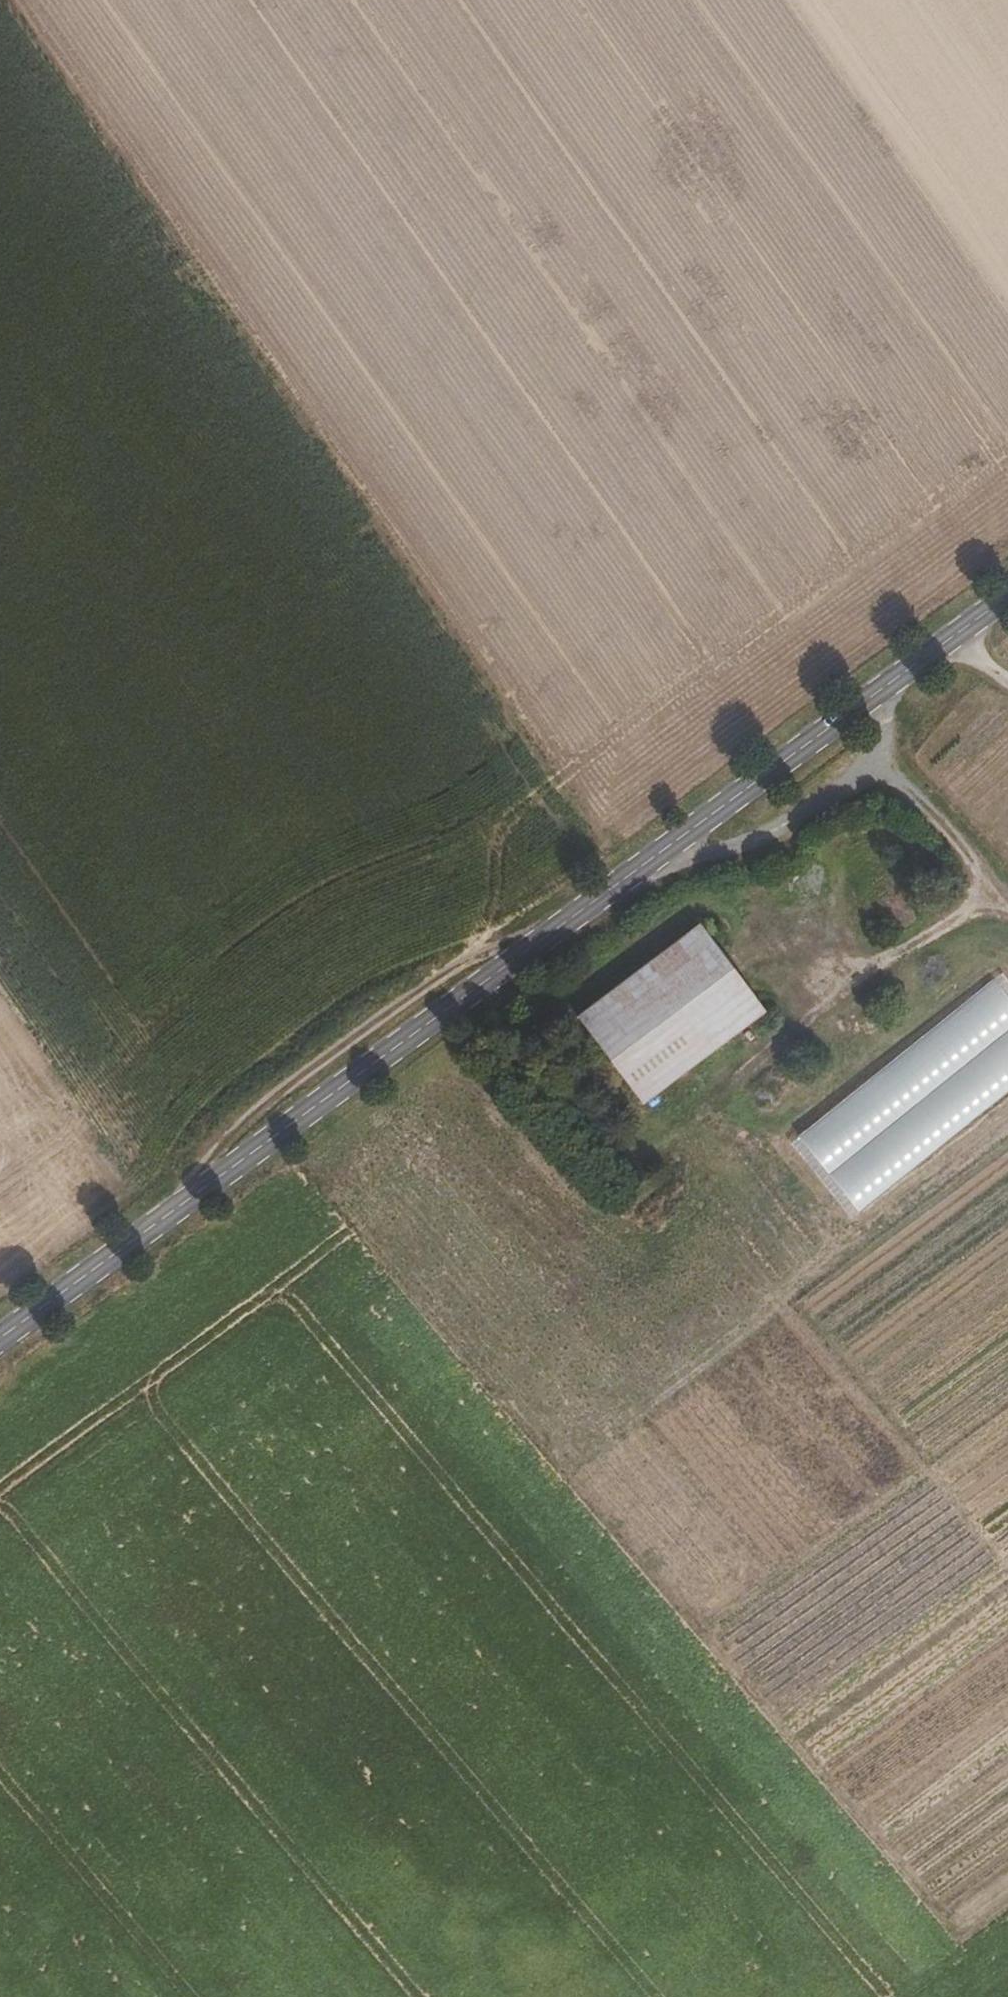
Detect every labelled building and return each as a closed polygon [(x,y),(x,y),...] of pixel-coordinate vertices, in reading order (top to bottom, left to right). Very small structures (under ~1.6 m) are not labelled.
[(639,1097),(760,1008),(699,921),(576,1012),(639,1097)]
